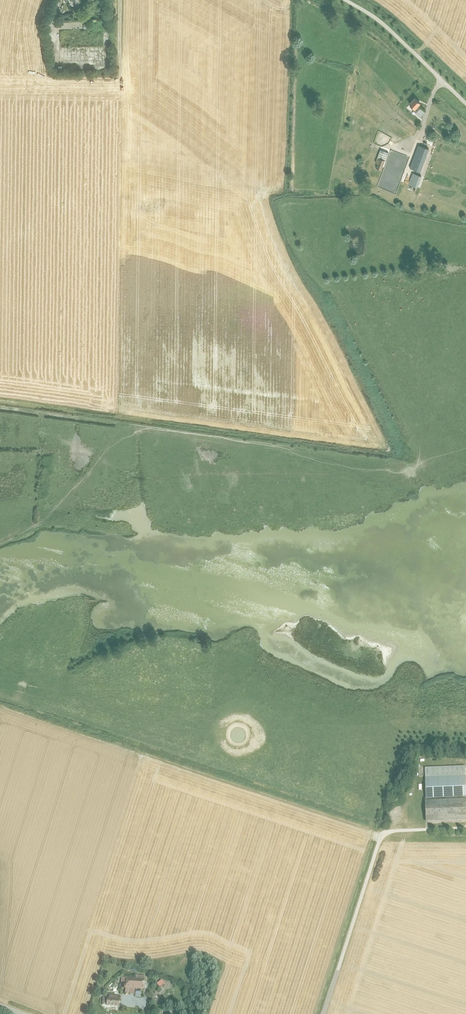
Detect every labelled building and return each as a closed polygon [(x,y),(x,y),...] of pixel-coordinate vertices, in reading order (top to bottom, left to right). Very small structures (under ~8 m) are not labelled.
[(415,97),(409,103),(415,109),(413,110),(416,113),(420,108),(418,106),(420,103),(415,97)] [(420,172),(429,149),(419,144),(410,168),(420,172)] [(377,158),(375,162),(378,163),(376,167),(378,168),(378,169),(379,169),(379,168),(381,169),(385,160),(380,158),(379,159),(377,158)] [(424,769),(424,781),(465,780),(464,767),(424,769)] [(465,801),(465,780),(424,781),(425,802),(465,801)] [(425,802),(426,823),(465,822),(465,801),(425,802)] [(143,980),(134,980),(121,979),(120,989),(143,990),(143,980)] [(156,984),(159,988),(164,984),(161,980),(156,984)] [(107,1006),(107,1007),(117,1008),(118,1000),(117,1000),(117,997),(108,996),(108,999),(103,998),(102,1005),(107,1006)]
